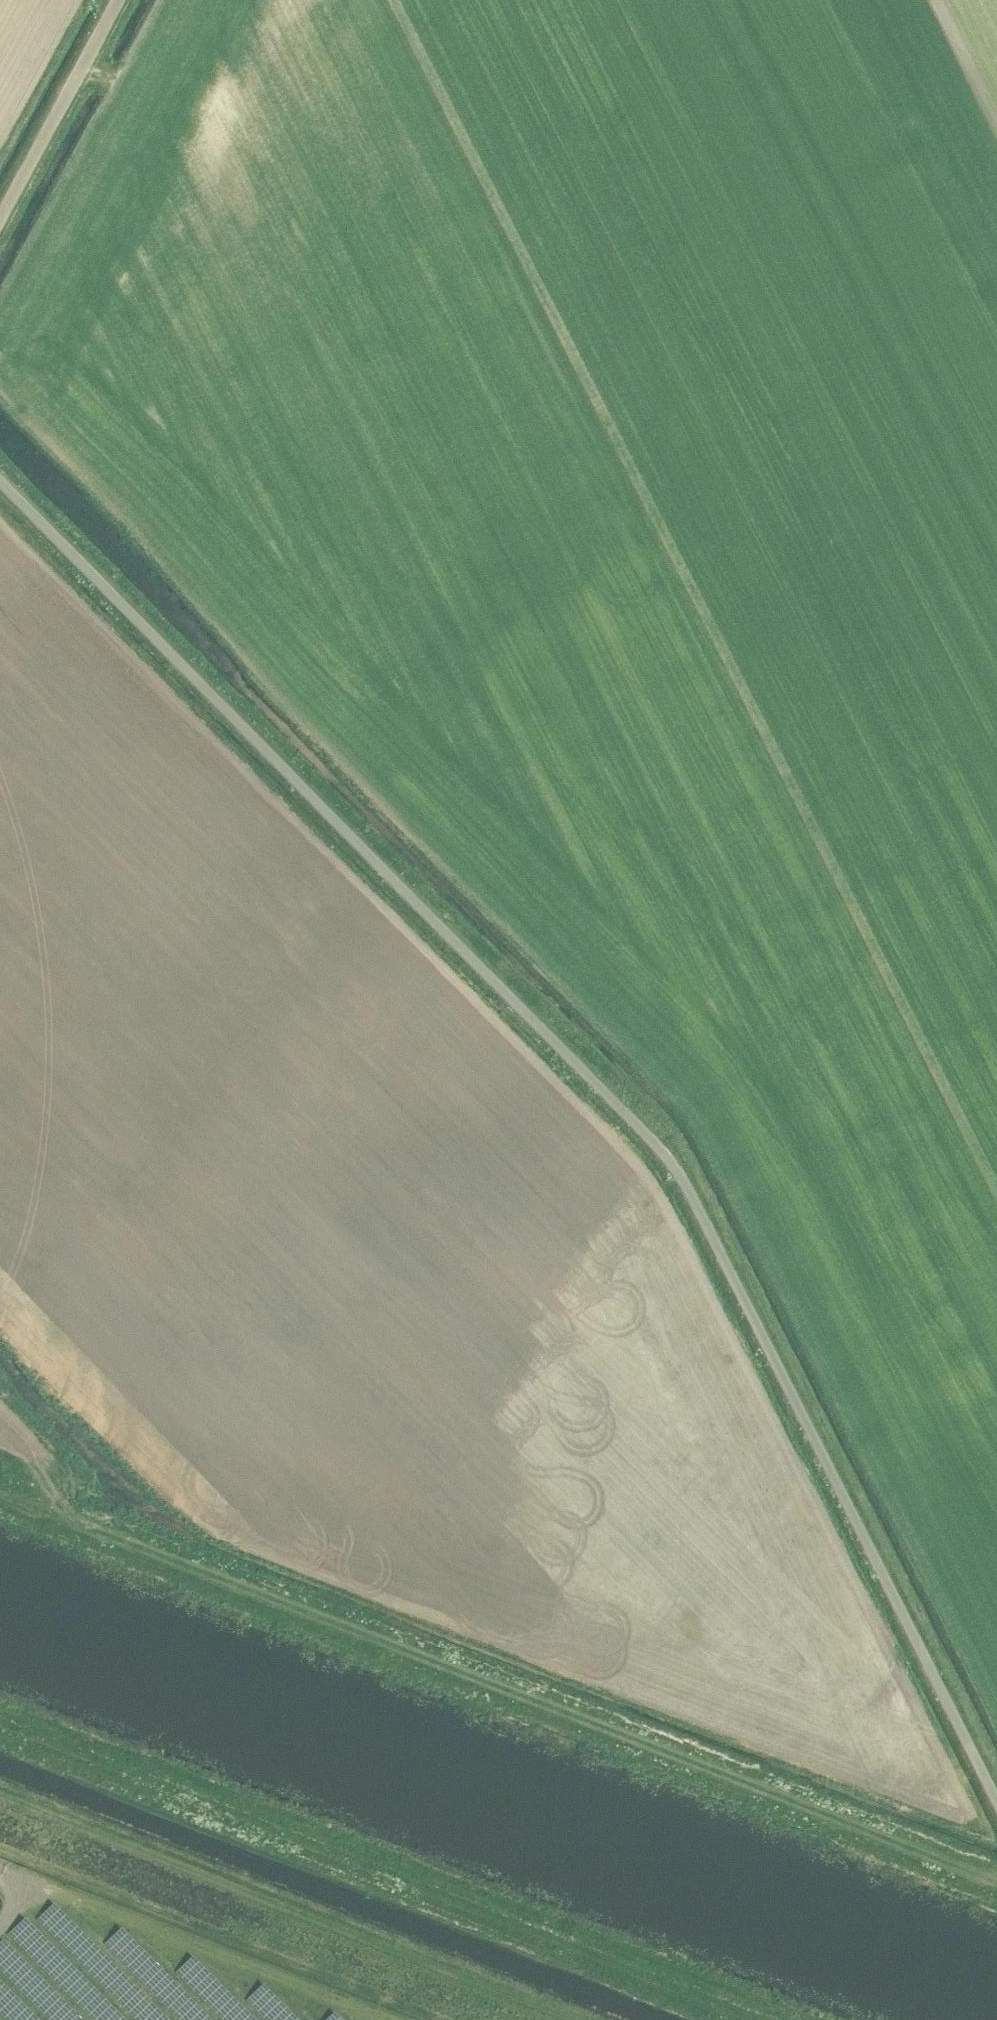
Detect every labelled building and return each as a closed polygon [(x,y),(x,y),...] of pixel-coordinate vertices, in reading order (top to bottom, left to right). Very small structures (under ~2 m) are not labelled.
[(110,1945),(36,1944),(10,2019),(109,2019),(110,1945)]
